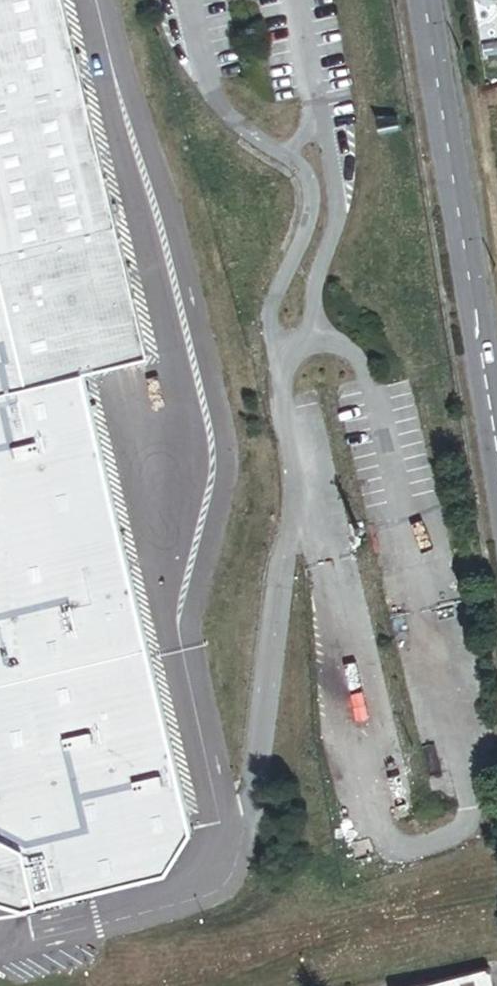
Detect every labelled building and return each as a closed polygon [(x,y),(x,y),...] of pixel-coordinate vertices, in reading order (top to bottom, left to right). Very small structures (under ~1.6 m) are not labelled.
[(27,387),(83,373),(151,357),(63,0),(0,0),(0,278),(27,387)] [(496,35),(496,0),(478,0),(478,35),(496,35)] [(22,911),(167,877),(192,836),(83,373),(27,387),(0,278),(0,903),(22,911)] [(419,985),(496,985),(492,967),(419,985)]
